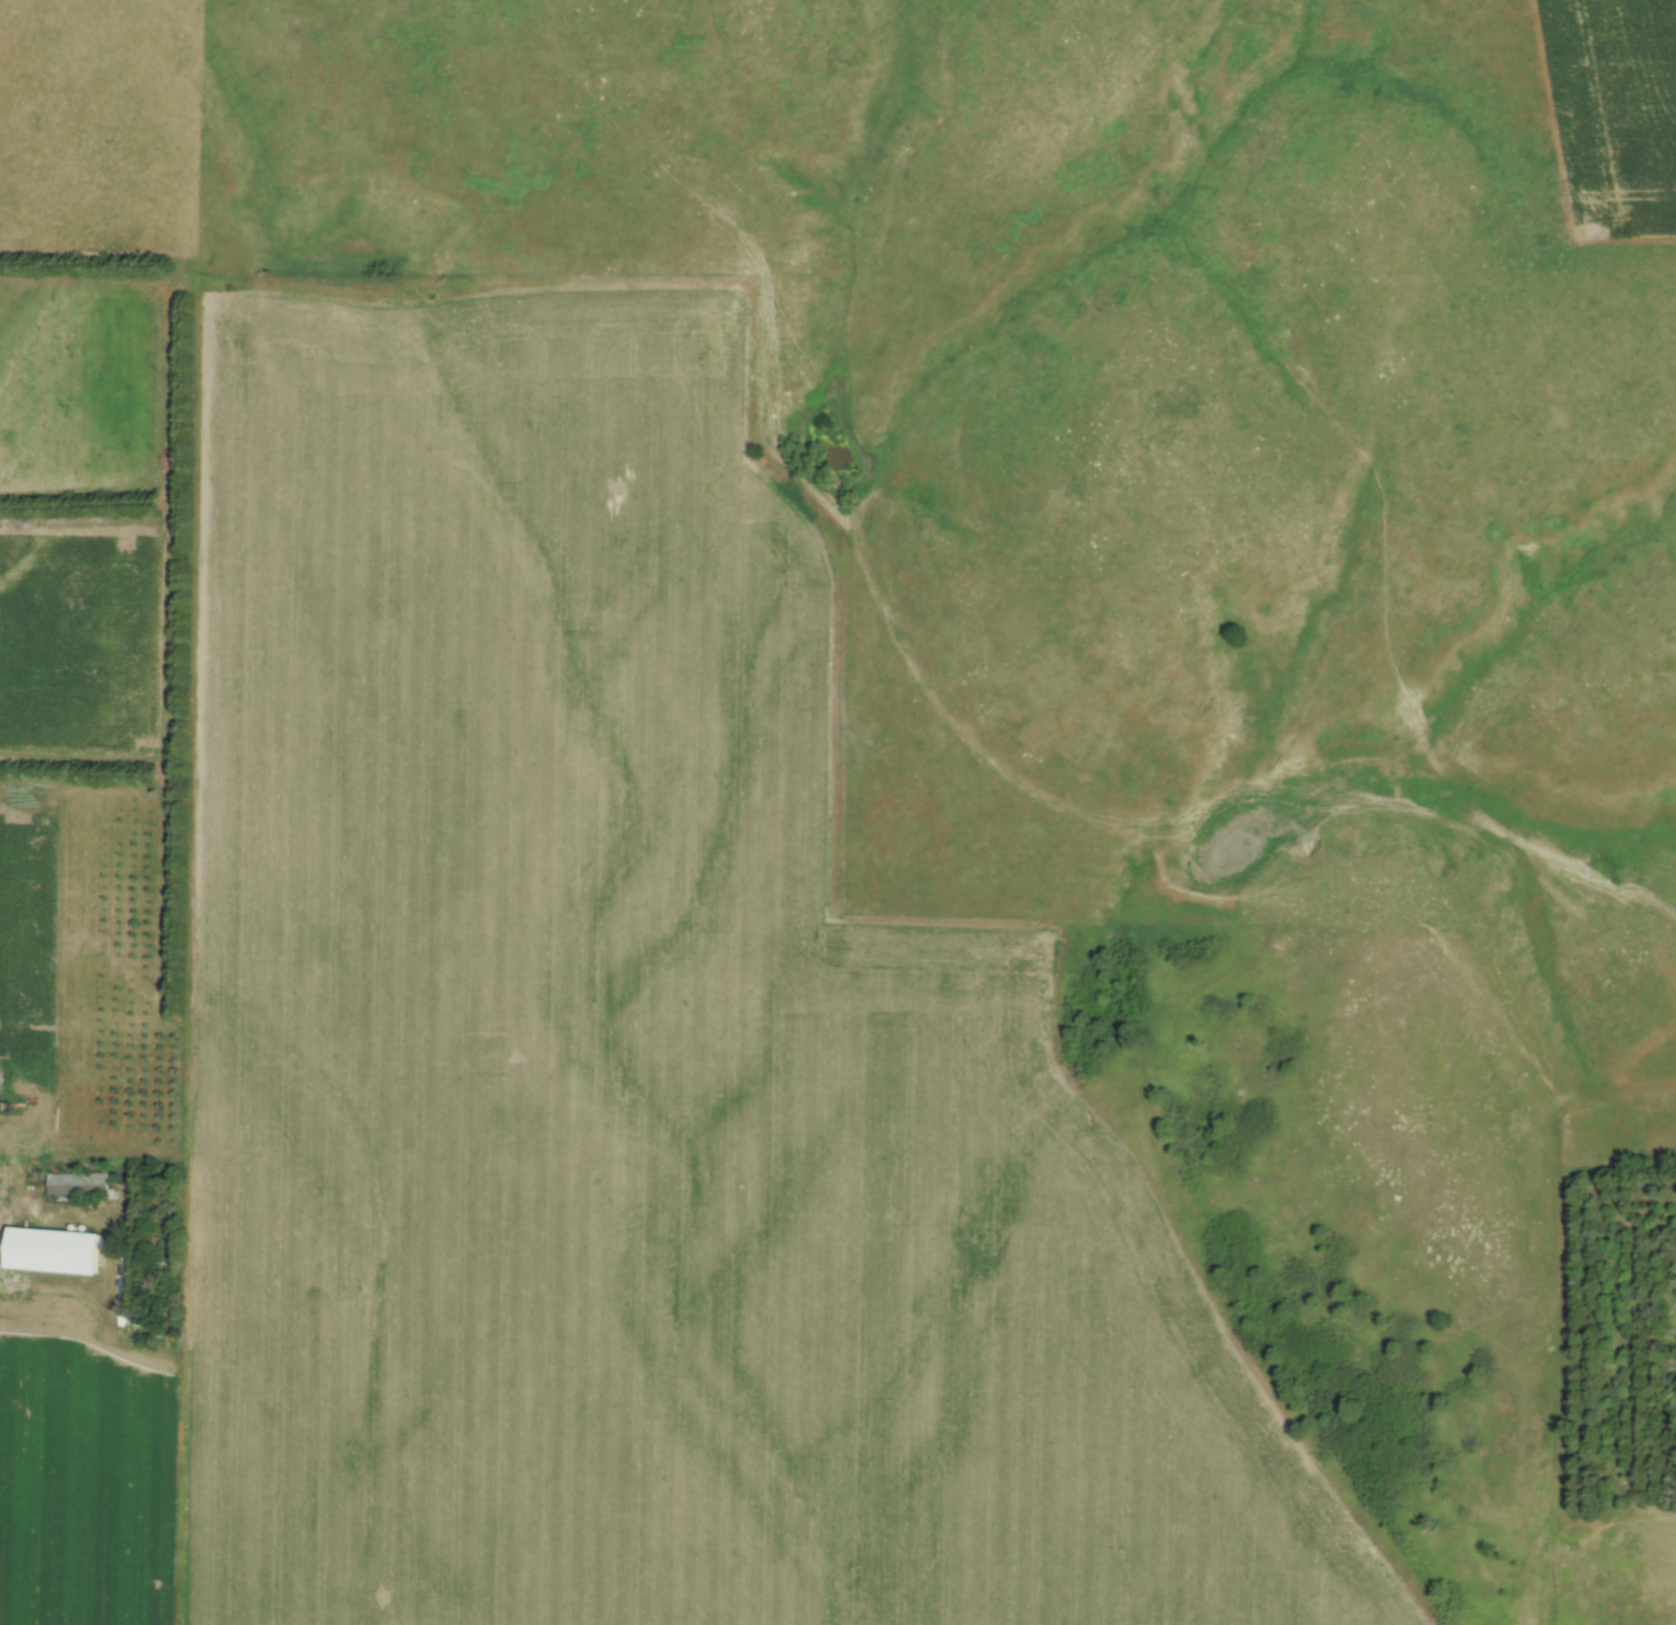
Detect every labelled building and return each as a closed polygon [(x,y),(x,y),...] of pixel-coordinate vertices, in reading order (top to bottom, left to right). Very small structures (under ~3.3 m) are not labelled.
[(109,1175),(49,1175),(49,1199),(109,1199),(109,1175)]
